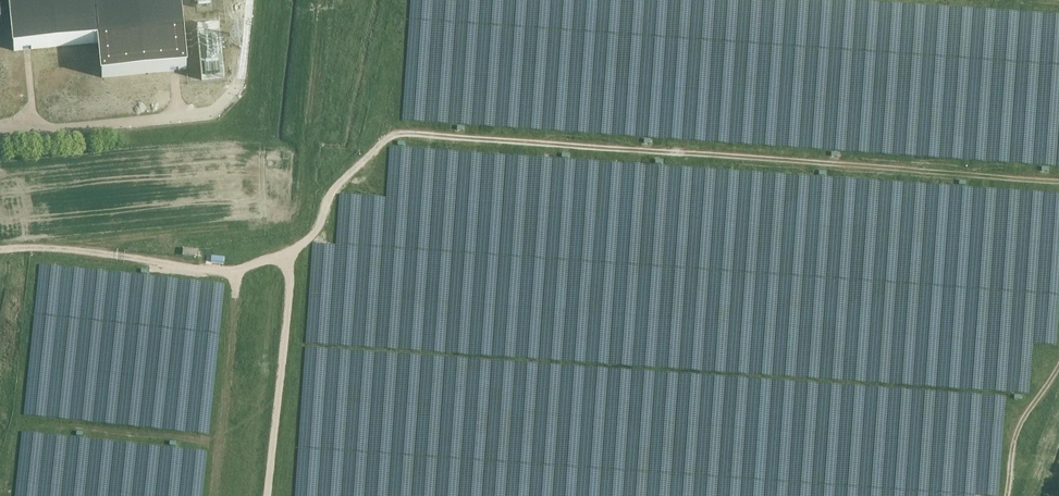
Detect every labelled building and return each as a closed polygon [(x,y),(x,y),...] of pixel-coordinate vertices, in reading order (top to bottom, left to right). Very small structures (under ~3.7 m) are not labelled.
[(15,50),(98,42),(102,78),(187,69),(180,0),(10,0),(15,50)] [(199,250),(183,249),(183,257),(199,258),(199,250)]
